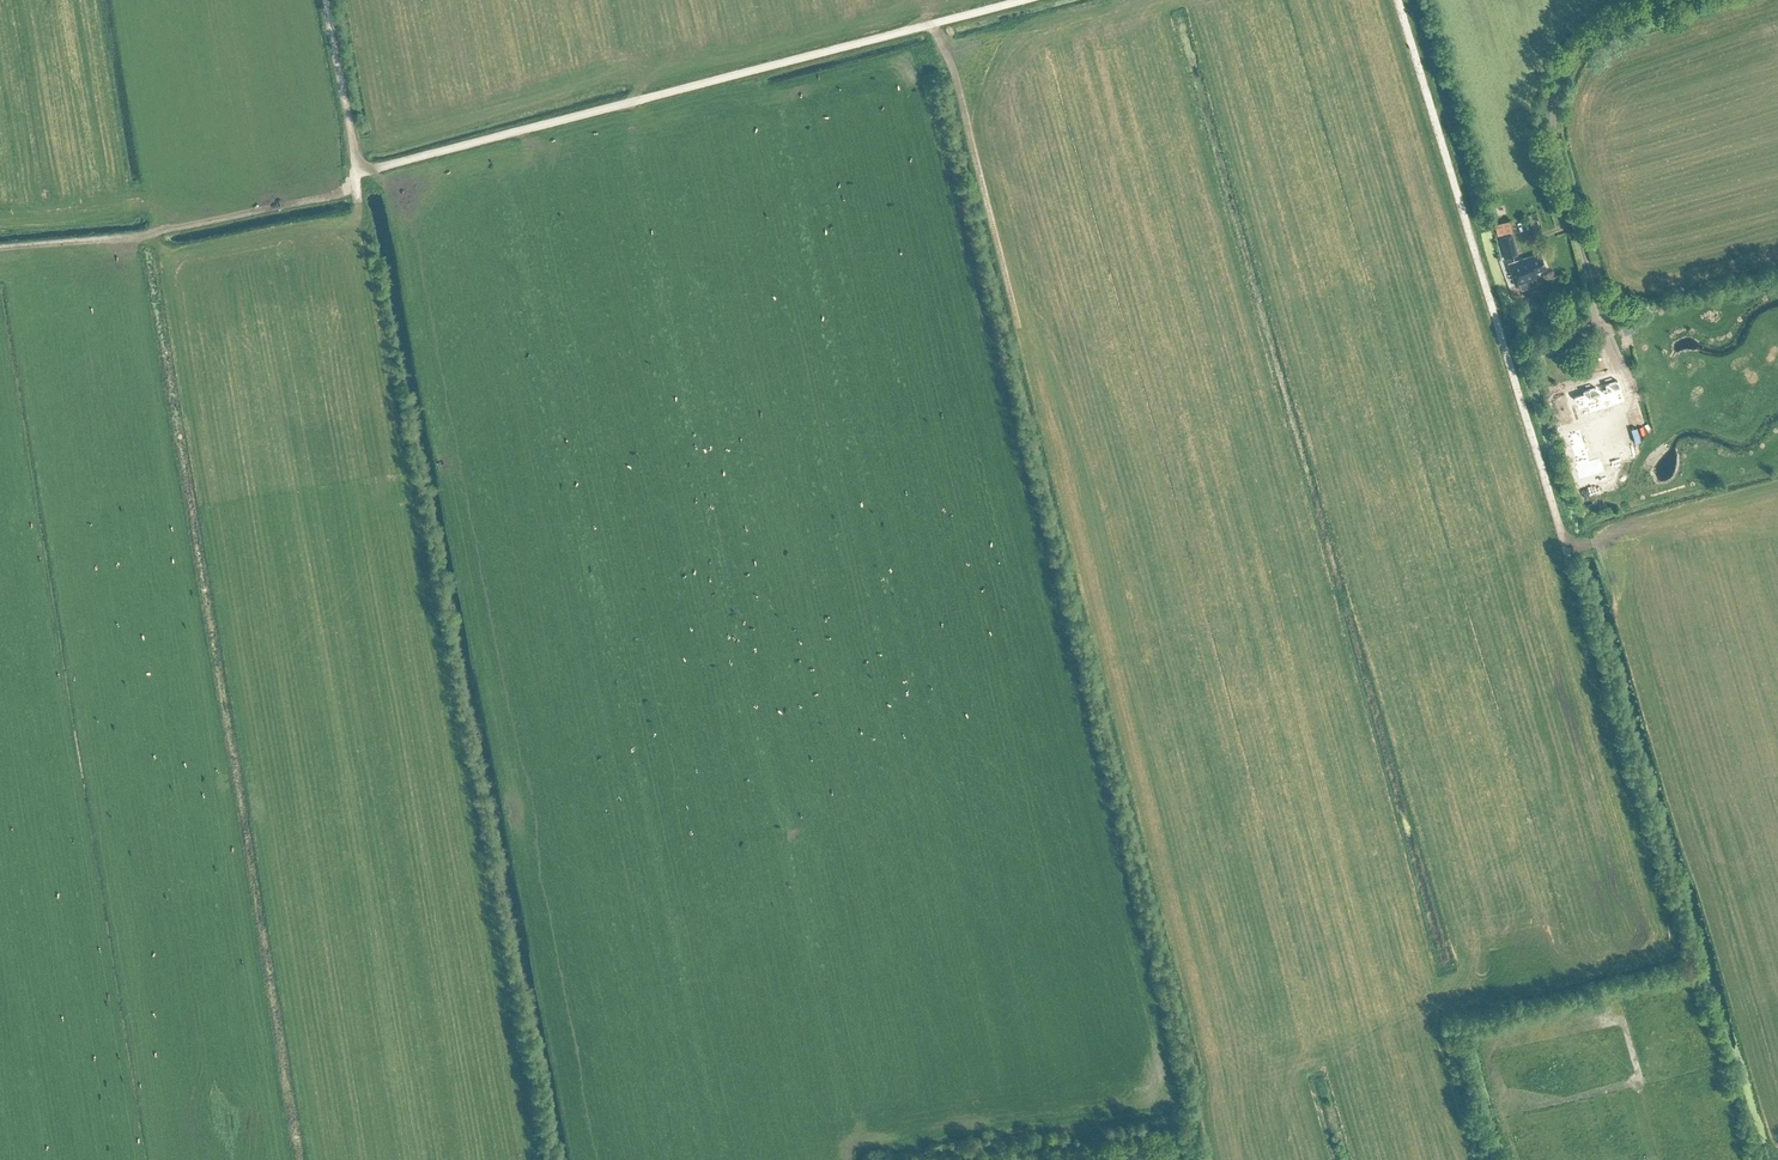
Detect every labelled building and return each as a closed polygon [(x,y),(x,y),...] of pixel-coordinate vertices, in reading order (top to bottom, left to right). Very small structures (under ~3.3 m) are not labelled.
[(1543,191),(1546,201),(1555,199),(1553,189),(1543,191)] [(1513,231),(1510,219),(1494,223),(1497,235),(1513,231)] [(1503,258),(1510,256),(1517,254),(1517,252),(1512,234),(1498,238),(1503,258)] [(1512,262),(1507,263),(1515,286),(1536,279),(1533,272),(1545,268),(1541,257),(1530,261),(1528,256),(1523,258),(1520,251),(1517,252),(1517,254),(1510,256),(1512,262)] [(1667,314),(1665,306),(1648,310),(1643,312),(1644,314),(1646,320),(1667,314)] [(1535,342),(1540,356),(1557,350),(1552,335),(1535,342)] [(1556,380),(1575,375),(1577,379),(1587,376),(1585,370),(1572,374),(1569,364),(1552,369),(1556,380)] [(1558,381),(1562,393),(1578,388),(1574,376),(1558,381)] [(1582,393),(1572,396),(1577,410),(1586,407),(1588,413),(1624,401),(1616,379),(1581,391),(1582,393)] [(1579,429),(1566,433),(1578,464),(1576,465),(1581,479),(1605,469),(1600,456),(1590,460),(1579,429)]
